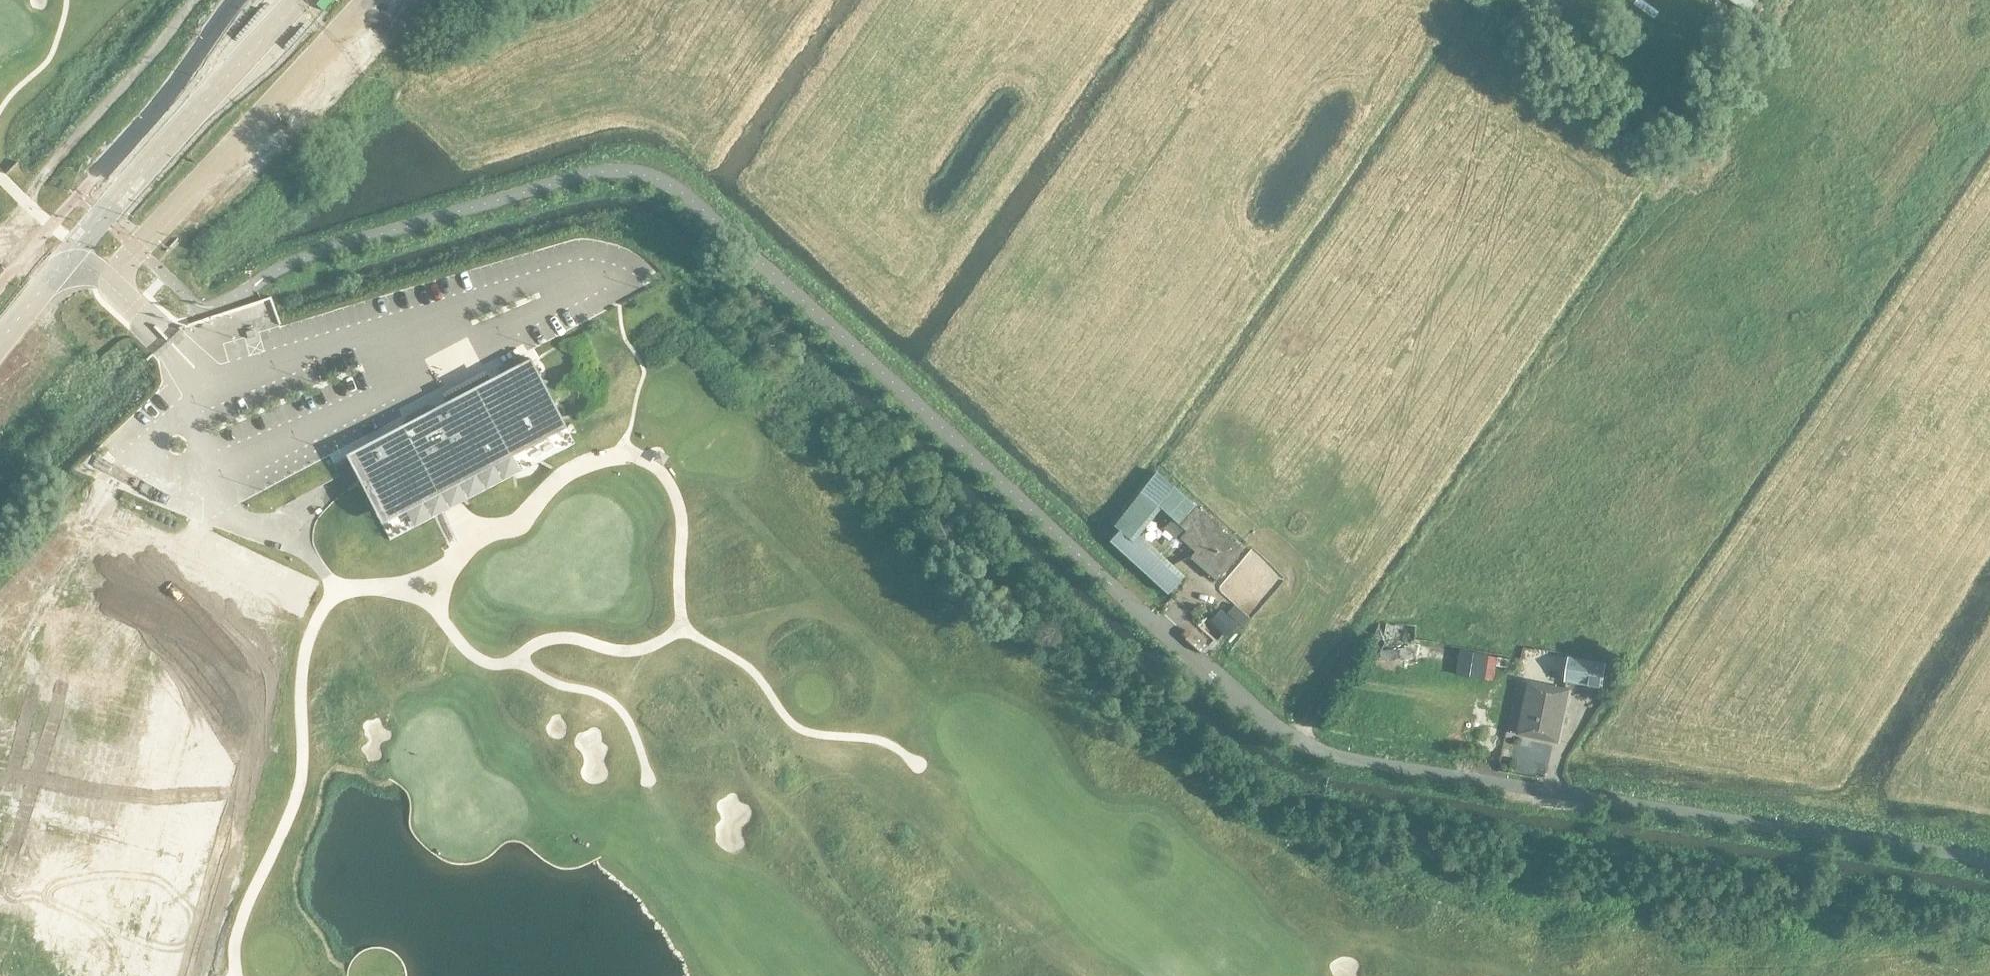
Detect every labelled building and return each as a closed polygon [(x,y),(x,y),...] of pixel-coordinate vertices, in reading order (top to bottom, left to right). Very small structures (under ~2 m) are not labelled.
[(1751,12),(1759,0),(1734,0),(1751,12)] [(530,362),(349,457),(392,541),(582,445),(530,362)] [(1244,550),(1158,472),(1115,527),(1119,530),(1110,541),(1169,594),(1184,576),(1139,535),(1161,508),(1185,531),(1179,538),(1195,552),(1190,558),(1217,582),(1244,550)] [(1237,602),(1228,612),(1223,607),(1212,618),(1233,637),(1252,616),(1237,602)] [(1211,617),(1203,624),(1220,643),(1228,637),(1211,617)] [(1421,644),(1419,644),(1422,621),(1404,619),(1403,625),(1378,621),(1376,636),(1372,656),(1418,664),(1421,644)] [(1456,675),(1485,680),(1489,657),(1461,651),(1456,675)] [(1600,687),(1604,661),(1570,656),(1566,682),(1600,687)] [(1570,689),(1534,682),(1538,662),(1522,659),(1519,679),(1531,681),(1520,733),(1559,741),(1570,689)]
